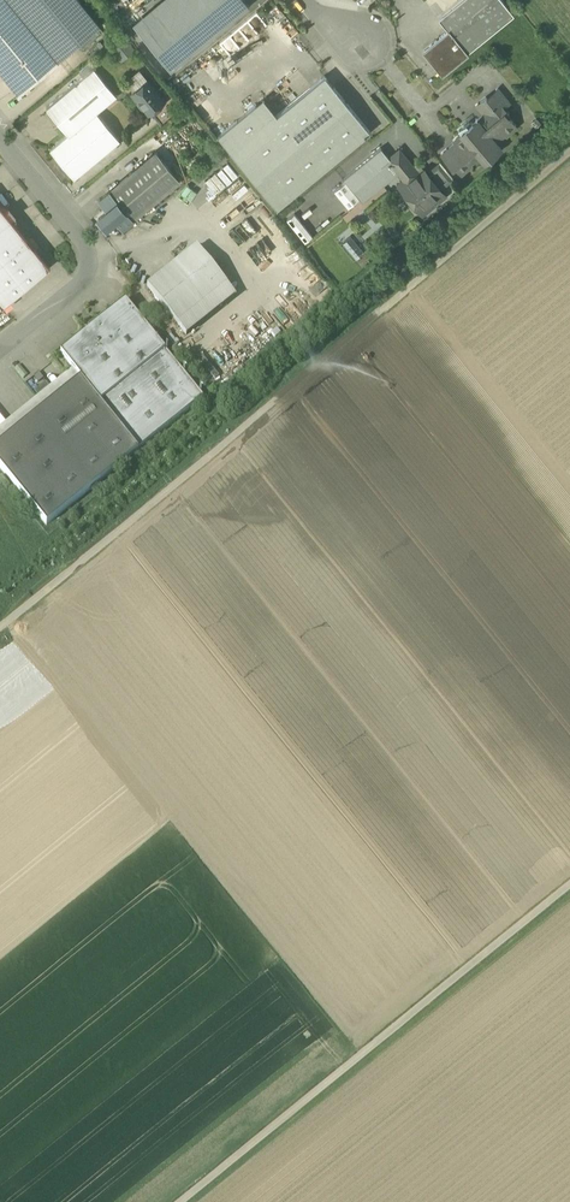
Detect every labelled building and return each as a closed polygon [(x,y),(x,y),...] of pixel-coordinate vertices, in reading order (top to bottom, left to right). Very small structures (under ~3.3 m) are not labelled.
[(9,0),(0,0),(0,69),(18,91),(58,59),(57,59),(38,35),(9,0)] [(38,35),(80,1),(80,0),(9,0),(38,35)] [(177,0),(158,0),(132,21),(140,30),(177,0)] [(170,68),(249,4),(245,0),(177,0),(140,30),(170,68)] [(448,30),(466,52),(513,14),(502,0),(459,0),(438,17),(448,30)] [(100,25),(80,1),(38,35),(57,59),(100,25)] [(442,71),(466,52),(448,30),(424,49),(442,71)] [(46,105),(68,132),(116,93),(94,66),(96,65),(91,60),(79,69),(83,75),(46,105)] [(276,113),(269,120),(231,151),(277,206),(370,130),(324,75),(276,113)] [(148,78),(135,88),(141,95),(138,98),(137,100),(141,105),(144,104),(148,110),(163,97),(148,78)] [(132,91),(138,98),(141,95),(135,88),(132,91)] [(484,114),(477,119),(495,140),(505,132),(506,134),(516,126),(507,115),(509,113),(503,107),(509,102),(497,88),(486,97),(486,96),(476,105),(484,114)] [(269,120),(276,113),(263,97),(255,103),(269,120)] [(150,112),(161,126),(176,114),(165,100),(150,112)] [(217,134),(231,151),(269,120),(255,103),(217,134)] [(50,148),(73,177),(119,140),(96,111),(50,148)] [(501,147),(495,140),(477,119),(476,118),(471,122),(469,120),(458,130),(461,133),(479,154),(484,161),(501,147)] [(469,162),(479,154),(461,133),(453,139),(455,141),(441,153),(452,166),(454,164),(461,173),(471,164),(469,162)] [(343,177),(362,200),(398,170),(399,169),(390,158),(381,147),(343,177)] [(398,170),(409,183),(419,175),(399,150),(390,158),(399,169),(398,170)] [(109,190),(132,219),(179,181),(156,152),(109,190)] [(359,152),(336,165),(341,173),(363,159),(359,152)] [(426,172),(439,189),(452,178),(439,161),(426,172)] [(424,170),(419,175),(409,183),(402,188),(419,209),(441,191),(439,189),(426,172),(424,170)] [(117,220),(122,227),(132,219),(109,190),(99,198),(105,205),(100,209),(102,211),(98,214),(106,225),(110,221),(112,223),(117,220)] [(0,203),(0,206),(16,226),(17,223),(16,218),(14,213),(10,208),(4,204),(0,203)] [(2,305),(49,266),(16,226),(0,206),(0,303),(2,305)] [(292,210),(284,217),(303,240),(311,233),(292,210)] [(147,287),(177,325),(227,284),(196,247),(147,287)] [(236,295),(227,284),(177,325),(186,336),(236,295)] [(73,370),(80,379),(138,450),(203,398),(125,302),(97,324),(88,332),(60,355),(73,370)] [(85,329),(88,332),(97,324),(95,321),(85,329)] [(73,370),(50,388),(58,397),(80,379),(73,370)] [(138,450),(80,379),(58,397),(50,388),(37,399),(44,408),(0,444),(0,467),(47,524),(138,450)] [(44,408),(37,399),(0,429),(0,444),(44,408)]
